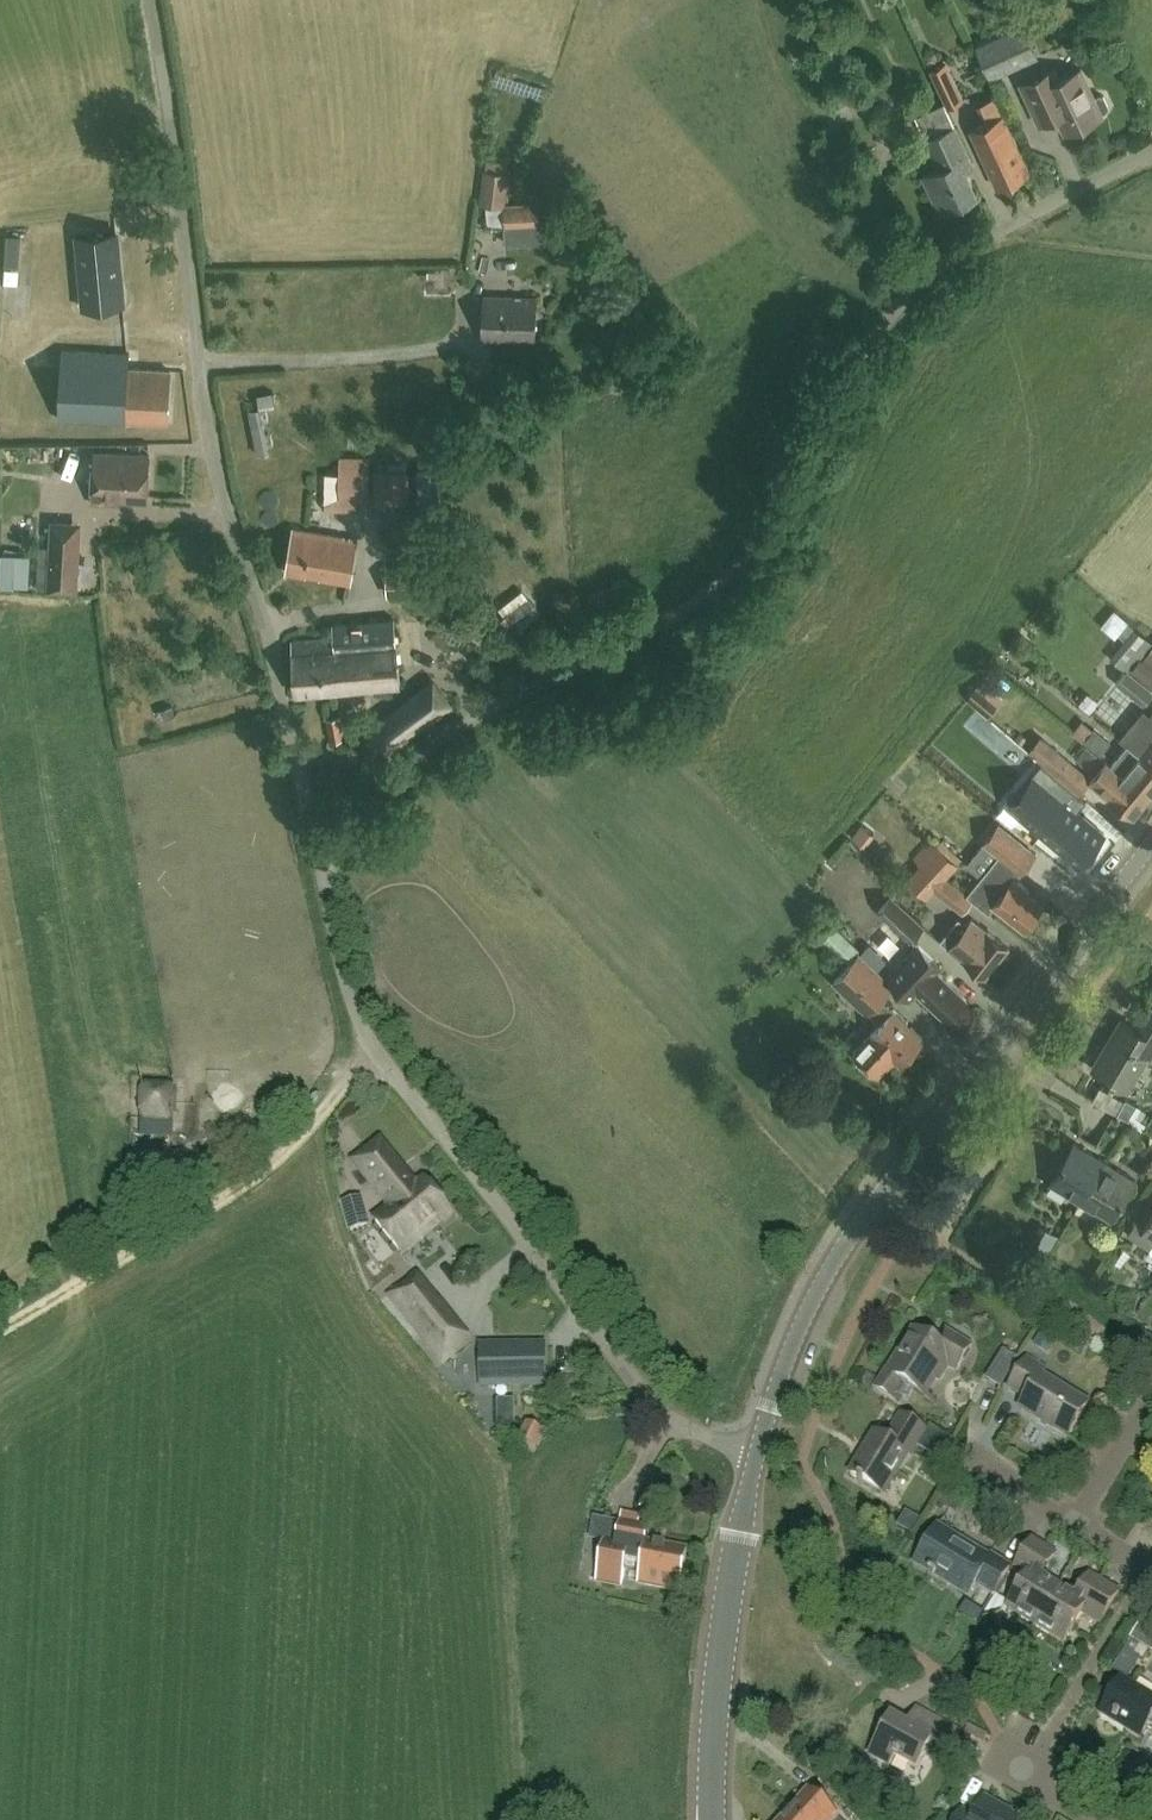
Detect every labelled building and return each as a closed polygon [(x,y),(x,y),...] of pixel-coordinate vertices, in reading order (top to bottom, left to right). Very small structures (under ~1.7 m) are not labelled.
[(1038,52),(1024,22),(976,44),(990,74),(1038,52)] [(964,98),(947,61),(932,68),(949,105),(964,98)] [(1060,76),(1055,65),(1022,80),(1041,123),(1059,114),(1067,131),(1104,114),(1102,111),(1107,109),(1110,104),(1105,94),(1099,93),(1095,95),(1081,66),(1060,76)] [(1031,170),(1004,113),(971,128),(998,185),(1031,170)] [(940,212),(977,194),(964,166),(972,163),(954,124),(925,137),(932,153),(937,151),(944,164),(922,175),(940,212)] [(481,198),(505,201),(509,173),(485,169),(481,198)] [(539,206),(528,206),(504,207),(505,226),(540,224),(539,206)] [(75,234),(82,307),(123,303),(117,230),(75,234)] [(25,234),(13,233),(11,280),(23,280),(25,234)] [(534,339),(534,297),(483,297),(482,338),(534,339)] [(63,348),(59,416),(168,423),(171,369),(129,366),(130,351),(63,348)] [(147,500),(149,454),(95,451),(92,502),(114,503),(114,498),(147,500)] [(368,493),(368,463),(340,462),(339,493),(368,493)] [(417,472),(424,528),(444,526),(435,470),(417,472)] [(373,501),(406,501),(406,472),(373,471),(373,501)] [(52,521),(51,546),(49,589),(77,591),(80,522),(52,521)] [(348,586),(356,539),(293,528),(285,575),(348,586)] [(36,586),(37,551),(19,551),(19,586),(36,586)] [(17,552),(4,553),(5,585),(18,584),(17,552)] [(387,571),(389,595),(437,592),(435,568),(387,571)] [(528,588),(508,604),(515,613),(535,597),(528,588)] [(520,613),(528,624),(545,612),(537,601),(520,613)] [(462,605),(449,628),(479,645),(492,621),(462,605)] [(52,625),(70,628),(72,615),(54,612),(52,625)] [(296,693),(400,683),(394,617),(333,623),(334,636),(291,640),(296,693)] [(1127,671),(1151,641),(1136,629),(1112,658),(1117,662),(1126,670),(1127,671)] [(1143,658),(1151,665),(1151,647),(1143,658)] [(1144,705),(1151,695),(1151,691),(1127,671),(1126,670),(1116,682),(1144,705)] [(380,755),(453,703),(434,678),(365,732),(380,755)] [(979,704),(997,720),(1014,701),(995,685),(979,704)] [(329,739),(345,736),(341,716),(325,719),(329,739)] [(1151,762),(1151,716),(1135,737),(1146,746),(1140,753),(1151,762)] [(1088,719),(1078,735),(1109,754),(1119,739),(1088,719)] [(1032,751),(1047,763),(1080,791),(1092,777),(1058,749),(1044,737),(1032,751)] [(1151,795),(1151,762),(1140,753),(1129,743),(1113,763),(1151,795)] [(1030,776),(1031,777),(1047,790),(1024,818),(1079,865),(1105,835),(1077,811),(1086,801),(1042,763),(1030,776)] [(1113,763),(1098,781),(1109,790),(1107,793),(1135,816),(1151,796),(1151,795),(1113,763)] [(995,903),(1024,927),(1044,903),(1028,890),(1031,887),(1017,876),(1037,851),(1000,821),(984,841),(1000,853),(968,893),(973,897),(989,910),(995,903)] [(927,870),(945,851),(933,840),(915,859),(927,870)] [(957,862),(945,851),(917,880),(931,891),(934,888),(963,910),(973,897),(968,893),(946,875),(957,862)] [(924,926),(894,897),(880,910),(911,940),(924,926)] [(950,947),(966,958),(987,974),(1009,945),(987,929),(972,918),(967,924),(958,918),(941,940),(950,947)] [(842,957),(854,944),(837,928),(825,940),(842,957)] [(909,999),(916,992),(946,1020),(966,1000),(936,971),(941,966),(918,944),(887,977),(909,999)] [(916,1045),(923,1037),(881,996),(892,985),(860,953),(834,979),(867,1011),(869,1010),(880,1022),(854,1049),(881,1076),(898,1059),(900,1061),(903,1058),(906,1061),(918,1048),(916,1045)] [(1144,1011),(1135,1026),(1123,1019),(1095,1066),(1112,1076),(1111,1079),(1128,1089),(1149,1054),(1151,1055),(1151,1016),(1144,1011)] [(140,1087),(141,1119),(176,1120),(173,1084),(140,1087)] [(451,1212),(425,1179),(414,1188),(405,1177),(407,1175),(380,1142),(356,1161),(383,1195),(385,1193),(394,1204),(375,1220),(401,1253),(451,1212)] [(1051,1182),(1082,1201),(1106,1160),(1076,1142),(1051,1182)] [(1106,1160),(1082,1201),(1112,1219),(1136,1179),(1106,1160)] [(368,1196),(346,1202),(354,1230),(376,1223),(368,1196)] [(1146,1224),(1137,1219),(1129,1234),(1151,1248),(1151,1253),(1151,1214),(1146,1224)] [(416,1271),(392,1291),(446,1358),(470,1338),(416,1271)] [(938,1404),(921,1393),(931,1376),(940,1381),(949,1366),(956,1371),(971,1347),(945,1331),(937,1345),(914,1331),(888,1373),(887,1373),(877,1390),(898,1403),(908,1387),(937,1405),(938,1404)] [(1049,1354),(1056,1342),(1057,1341),(1042,1332),(1034,1345),(1049,1354)] [(482,1348),(482,1385),(544,1384),(543,1347),(482,1348)] [(1007,1385),(1022,1357),(1008,1350),(994,1378),(1007,1385)] [(1066,1438),(1088,1405),(1043,1377),(1047,1370),(1027,1357),(1008,1388),(1025,1399),(1019,1408),(1066,1438)] [(911,1457),(927,1432),(901,1415),(886,1440),(876,1434),(851,1474),(884,1494),(908,1455),(911,1457)] [(534,1448),(543,1431),(528,1423),(519,1440),(534,1448)] [(930,1432),(918,1450),(941,1464),(952,1446),(930,1432)] [(638,1584),(679,1592),(687,1551),(646,1543),(649,1527),(620,1521),(616,1544),(604,1541),(596,1582),(621,1587),(625,1564),(641,1567),(638,1584)] [(993,1595),(1010,1568),(991,1556),(989,1558),(939,1527),(916,1564),(969,1597),(976,1584),(993,1595)] [(1008,1607),(1037,1624),(1060,1586),(1044,1576),(1057,1555),(1033,1540),(1017,1566),(1029,1573),(1008,1607)] [(1120,1593),(1089,1574),(1076,1596),(1060,1586),(1037,1624),(1064,1641),(1081,1612),(1101,1624),(1120,1593)] [(966,1601),(960,1611),(978,1622),(984,1612),(966,1601)] [(1138,1626),(1129,1640),(1146,1650),(1151,1639),(1151,1635),(1138,1626)] [(1122,1678),(1099,1714),(1140,1738),(1148,1725),(1151,1727),(1151,1696),(1122,1678)] [(943,1761),(958,1732),(933,1719),(924,1734),(890,1716),(869,1755),(890,1766),(895,1757),(917,1769),(926,1752),(943,1761)] [(1151,1772),(1151,1755),(1147,1753),(1138,1775),(1149,1780),(1151,1772)] [(836,1818),(837,1817),(807,1791),(787,1814),(795,1819),(839,1819),(836,1818)] [(998,1809),(1000,1806),(985,1798),(975,1818),(962,1811),(957,1819),(1019,1819),(998,1809)]
